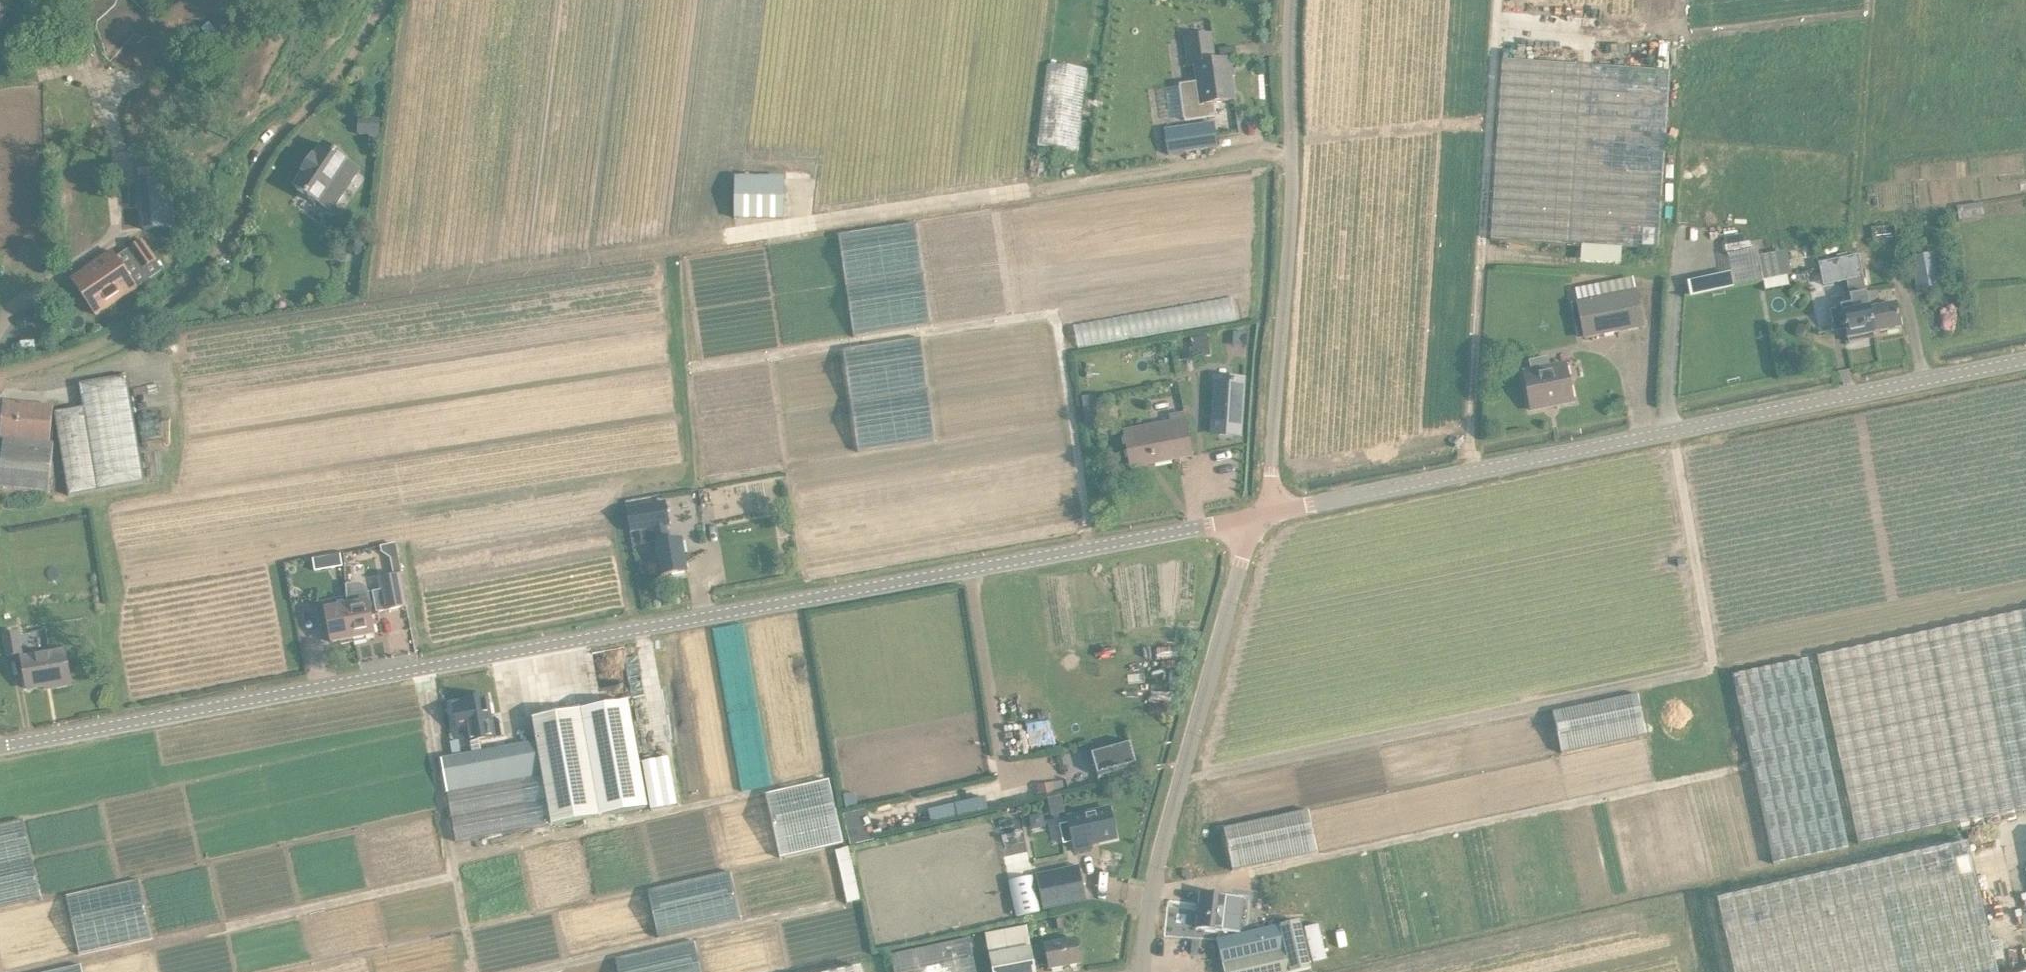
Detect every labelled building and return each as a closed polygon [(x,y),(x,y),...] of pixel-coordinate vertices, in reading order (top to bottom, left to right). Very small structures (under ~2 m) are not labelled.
[(1230,75),(1229,75),(1228,67),(1229,67),(1228,58),(1214,60),(1212,47),(1186,51),(1188,65),(1194,64),(1200,103),(1233,99),(1230,75)] [(1477,230),(1665,239),(1672,66),(1488,56),(1477,230)] [(368,135),(378,135),(379,135),(380,118),(357,117),(357,134),(368,135)] [(1168,153),(1216,146),(1213,122),(1165,129),(1168,153)] [(346,159),(323,143),(314,157),(312,155),(301,171),(303,172),(294,186),(317,202),(317,201),(331,210),(359,169),(346,160),(346,159)] [(143,229),(175,225),(170,177),(138,181),(143,229)] [(783,217),(783,177),(734,177),(733,217),(783,217)] [(906,223),(827,233),(839,335),(919,325),(906,223)] [(1731,270),(1688,279),(1691,295),(1764,279),(1755,237),(1725,243),(1731,270)] [(141,268),(154,259),(141,239),(128,248),(141,268)] [(1767,278),(1790,273),(1785,248),(1761,253),(1767,278)] [(111,250),(88,266),(70,278),(78,290),(95,314),(136,286),(111,250)] [(1916,290),(1940,285),(1934,253),(1910,257),(1916,290)] [(1823,301),(1839,298),(1833,266),(1818,269),(1823,301)] [(1584,337),(1643,326),(1636,289),(1576,301),(1584,337)] [(1865,292),(1873,333),(1899,328),(1895,303),(1878,306),(1875,291),(1871,291),(1865,292)] [(1848,338),(1848,342),(1862,339),(1862,335),(1873,333),(1865,292),(1853,295),(1854,303),(1827,308),(1832,330),(1844,328),(1846,338),(1848,338)] [(934,438),(1013,427),(998,324),(919,335),(934,438)] [(1523,371),(1531,409),(1572,401),(1564,363),(1548,366),(1546,356),(1529,360),(1531,370),(1523,371)] [(127,373),(79,382),(82,405),(54,410),(68,495),(144,481),(127,373)] [(1229,379),(1214,378),(1211,432),(1239,434),(1243,380),(1234,380),(1234,379),(1229,378),(1229,379)] [(53,442),(49,442),(53,405),(3,400),(0,426),(0,437),(3,437),(0,465),(0,485),(48,490),(53,442)] [(1191,455),(1183,414),(1169,416),(1170,422),(1123,431),(1128,460),(1152,455),(1154,462),(1191,455)] [(641,544),(654,541),(660,576),(686,571),(680,538),(668,540),(665,525),(668,525),(664,501),(625,508),(630,531),(639,530),(641,544)] [(328,555),(330,567),(342,565),(340,553),(328,555)] [(354,583),(350,584),(350,583),(345,584),(354,640),(365,638),(364,635),(374,634),(370,613),(376,612),(377,613),(378,613),(377,610),(385,609),(406,605),(400,574),(379,578),(381,590),(373,591),(367,593),(367,592),(364,587),(360,583),(354,583)] [(321,624),(321,622),(327,621),(331,642),(340,640),(341,643),(354,640),(345,584),(346,596),(316,602),(320,624),(321,624)] [(1816,656),(1857,844),(2025,807),(2025,610),(1816,656)] [(7,655),(21,653),(17,631),(3,634),(7,655)] [(52,687),(70,683),(64,650),(21,657),(26,688),(52,683),(52,687)] [(1807,658),(1731,675),(1749,757),(1752,769),(1772,863),(1848,847),(1807,658)] [(467,741),(470,741),(472,753),(481,751),(479,739),(500,735),(498,720),(494,718),(491,718),(487,695),(460,700),(461,702),(453,703),(458,731),(465,729),(467,740),(467,741)] [(647,807),(627,700),(579,709),(598,815),(647,807)] [(551,824),(598,815),(579,709),(532,717),(536,741),(542,775),(551,824)] [(1024,727),(1028,751),(1046,748),(1041,724),(1024,727)] [(452,756),(460,755),(457,740),(450,741),(452,756)] [(446,791),(446,792),(542,775),(536,741),(481,751),(472,753),(460,755),(452,756),(440,759),(446,791)] [(1129,741),(1090,752),(1097,775),(1135,764),(1129,741)] [(551,824),(542,775),(446,792),(455,841),(551,824)] [(1036,787),(1039,797),(1054,794),(1052,783),(1036,787)] [(1049,812),(1064,809),(1061,796),(1046,799),(1049,812)] [(954,802),(929,809),(932,820),(957,812),(954,802)] [(706,805),(643,819),(657,883),(720,869),(706,805)] [(1090,843),(1115,837),(1109,808),(1067,816),(1068,822),(1072,841),(1074,850),(1091,847),(1090,843)] [(844,815),(844,816),(851,845),(873,839),(873,836),(867,811),(866,809),(844,815)] [(1024,828),(1002,833),(1006,853),(1028,849),(1024,828)] [(1716,898),(1733,971),(1997,971),(1967,841),(1716,898)] [(1081,865),(1037,874),(1044,906),(1088,896),(1081,865)] [(1190,878),(1188,869),(1181,870),(1182,876),(1185,875),(1185,879),(1190,878)] [(1035,875),(1011,877),(1014,914),(1038,912),(1035,875)] [(1227,896),(1200,893),(1196,927),(1223,930),(1227,896)] [(1309,968),(1298,920),(1216,939),(1221,963),(1223,971),(1291,971),(1309,968)] [(1033,966),(1030,948),(1030,947),(1026,926),(985,933),(992,971),(1034,971),(1033,966)] [(1048,969),(1080,963),(1076,938),(1043,944),(1043,945),(1030,948),(1033,966),(1047,964),(1048,969)] [(968,939),(890,956),(893,971),(975,971),(968,939)] [(697,941),(617,953),(620,971),(702,971),(697,941)] [(861,961),(814,971),(864,971),(861,961)]
